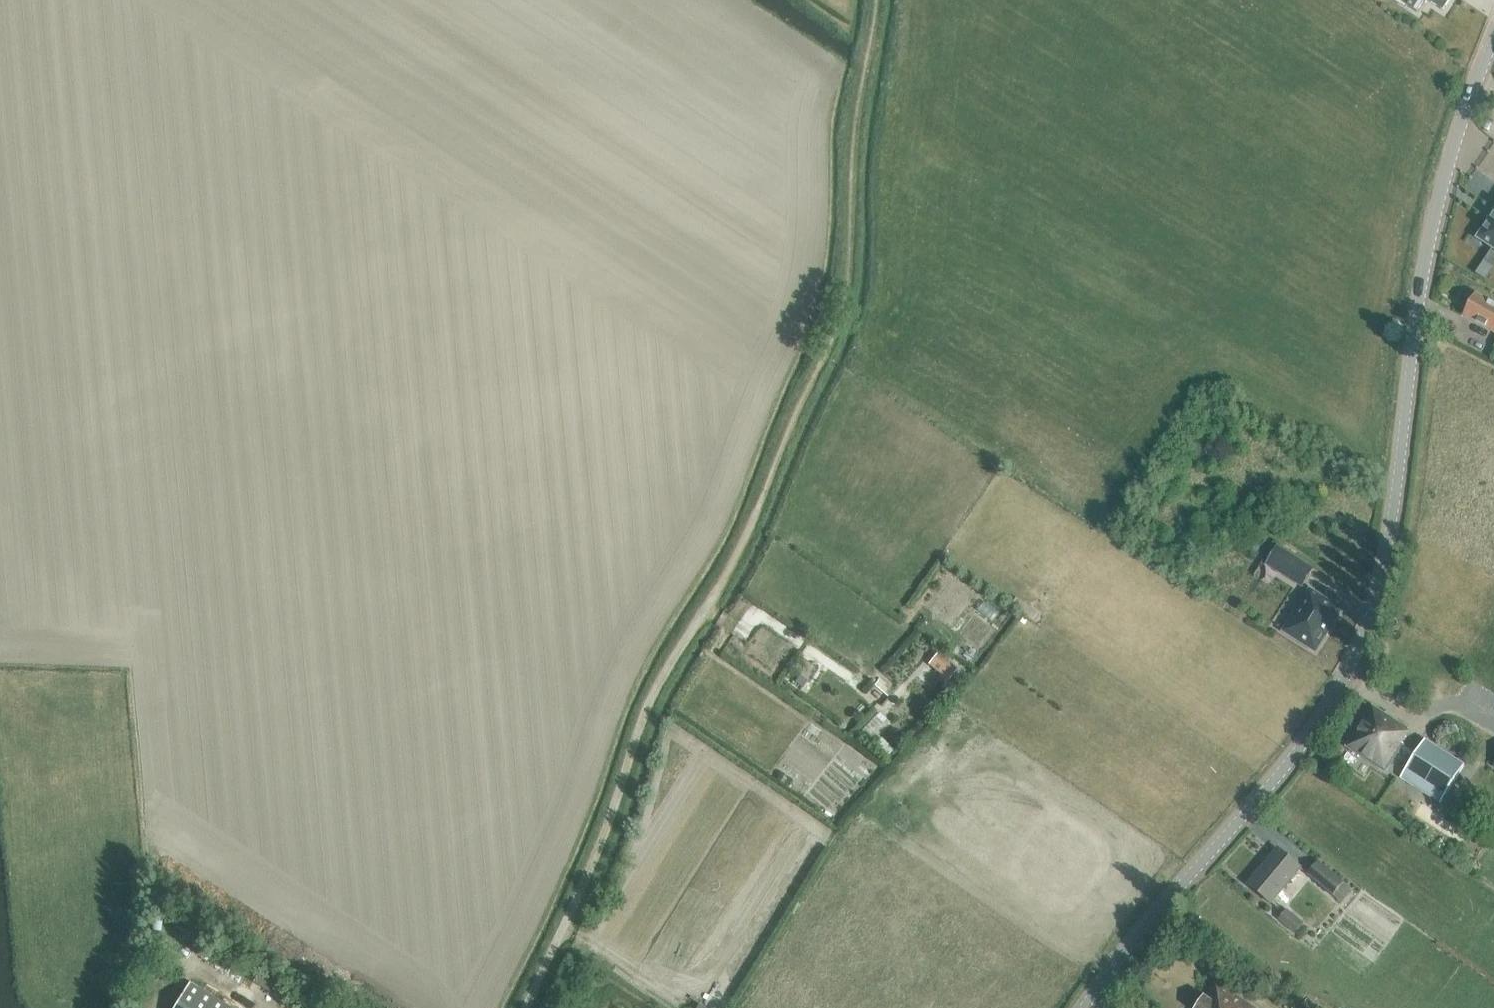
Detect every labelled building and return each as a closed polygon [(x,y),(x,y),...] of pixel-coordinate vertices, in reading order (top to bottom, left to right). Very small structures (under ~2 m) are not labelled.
[(1416,12),(1424,0),(1398,0),(1416,12)] [(1442,10),(1449,0),(1427,0),(1442,10)] [(1477,238),(1493,249),(1493,213),(1477,238)] [(1493,269),(1483,262),(1475,273),(1486,280),(1493,269)] [(1475,296),(1464,317),(1493,333),(1493,306),(1475,296)] [(1301,586),(1311,569),(1277,548),(1267,565),(1301,586)] [(1283,632),(1314,651),(1339,610),(1309,591),(1283,632)] [(937,651),(927,662),(946,679),(956,667),(937,651)] [(1372,708),(1347,747),(1385,771),(1402,745),(1399,743),(1407,731),(1372,708)] [(949,716),(949,721),(952,725),(958,725),(961,722),(962,716),(958,713),(953,713),(949,716)] [(1463,767),(1449,758),(1424,742),(1405,769),(1430,786),(1444,795),(1463,767)] [(1246,885),(1269,904),(1299,869),(1276,849),(1246,885)] [(1331,896),(1332,896),(1341,903),(1351,890),(1342,884),(1317,864),(1307,876),(1331,896)] [(1281,920),(1295,931),(1303,921),(1289,910),(1281,920)] [(1215,981),(1196,1007),(1253,1007),(1215,981)] [(175,1007),(232,1007),(191,983),(175,1007)]
